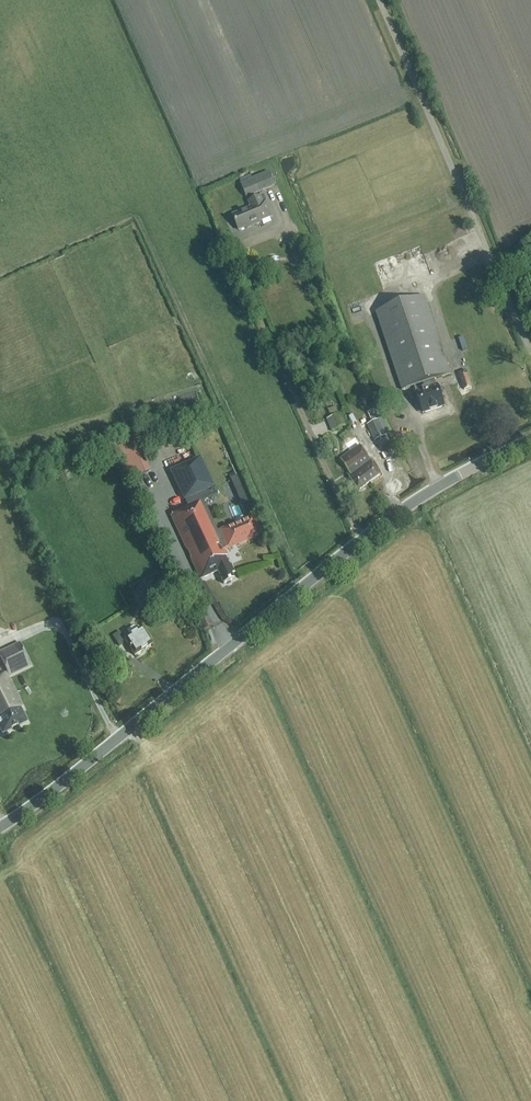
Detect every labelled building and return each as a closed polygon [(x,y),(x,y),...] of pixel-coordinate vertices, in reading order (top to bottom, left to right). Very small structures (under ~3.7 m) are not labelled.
[(275,187),(269,172),(252,179),(250,173),(239,178),(247,198),(275,187)] [(253,227),(261,224),(260,222),(272,217),(266,202),(267,202),(264,196),(248,202),(251,209),(232,216),(239,231),(252,225),(253,227)] [(253,227),(240,231),(242,237),(254,234),(253,227)] [(435,387),(433,381),(451,375),(425,297),(376,314),(402,391),(421,385),(423,391),(416,393),(423,413),(425,412),(425,414),(442,408),(442,407),(444,406),(437,386),(435,387)] [(354,340),(371,335),(368,324),(351,329),(354,340)] [(462,390),(471,387),(466,371),(457,374),(462,390)] [(376,442),(387,437),(383,429),(386,428),(378,409),(368,414),(372,424),(368,426),(376,442)] [(341,414),(327,420),(332,433),(346,427),(341,414)] [(350,453),(371,483),(380,476),(368,458),(369,458),(362,448),(361,446),(350,453)] [(132,479),(150,471),(141,450),(122,458),(132,479)] [(359,491),(371,483),(350,453),(340,460),(347,471),(349,469),(352,473),(348,475),(359,491)] [(189,508),(171,516),(200,580),(217,572),(223,585),(234,580),(232,575),(235,573),(225,552),(262,535),(253,515),(220,531),(217,532),(203,502),(218,495),(201,458),(171,472),(184,500),(185,499),(189,508)] [(138,631),(135,626),(127,631),(130,636),(124,640),(119,633),(113,637),(119,647),(126,643),(135,656),(136,655),(138,656),(141,654),(141,652),(153,645),(142,628),(138,631)] [(9,676),(30,666),(20,644),(0,653),(0,658),(9,676)] [(8,677),(6,674),(0,677),(0,729),(3,734),(26,722),(20,709),(23,708),(8,677)]
